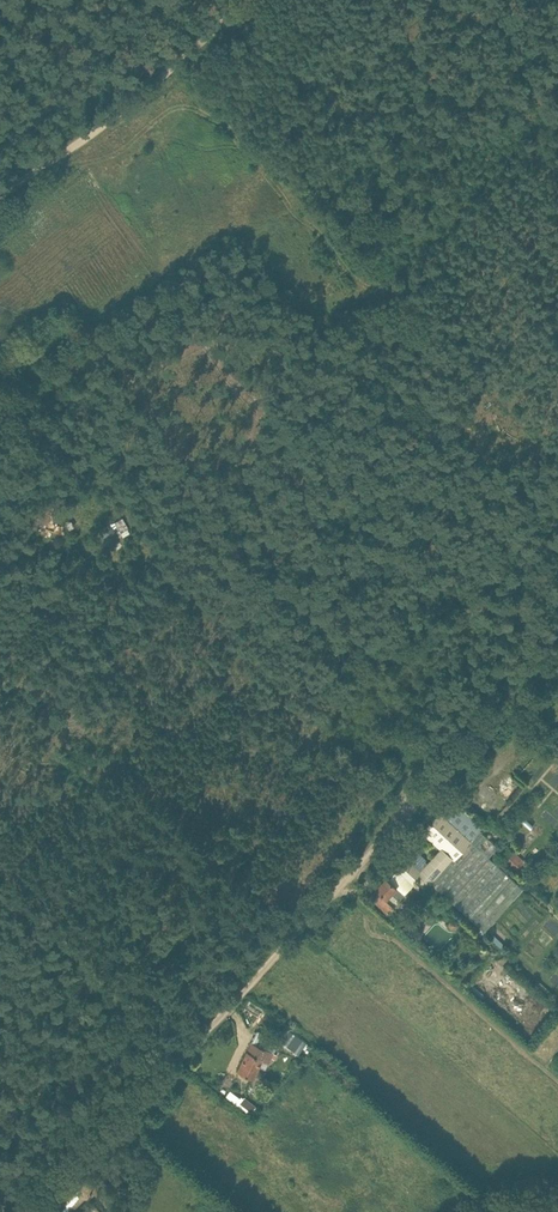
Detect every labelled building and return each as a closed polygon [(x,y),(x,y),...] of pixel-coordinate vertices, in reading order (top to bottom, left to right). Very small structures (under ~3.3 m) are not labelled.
[(48,531),(56,533),(58,517),(50,515),(48,531)] [(98,529),(107,545),(132,533),(124,516),(98,529)] [(386,877),(368,896),(384,910),(383,912),(387,916),(395,907),(394,906),(414,883),(423,891),(431,882),(486,930),(523,888),(488,857),(499,845),(453,803),(425,834),(441,848),(428,862),(413,847),(396,866),(398,868),(389,879),(386,877)] [(519,855),(513,849),(505,858),(511,864),(519,855)] [(294,1051),(303,1039),(290,1029),(281,1041),(294,1051)] [(254,1078),(262,1059),(269,1063),(271,1059),(274,1052),(252,1041),(237,1070),(254,1078)] [(256,1105),(244,1096),(238,1104),(249,1114),(256,1105)]
